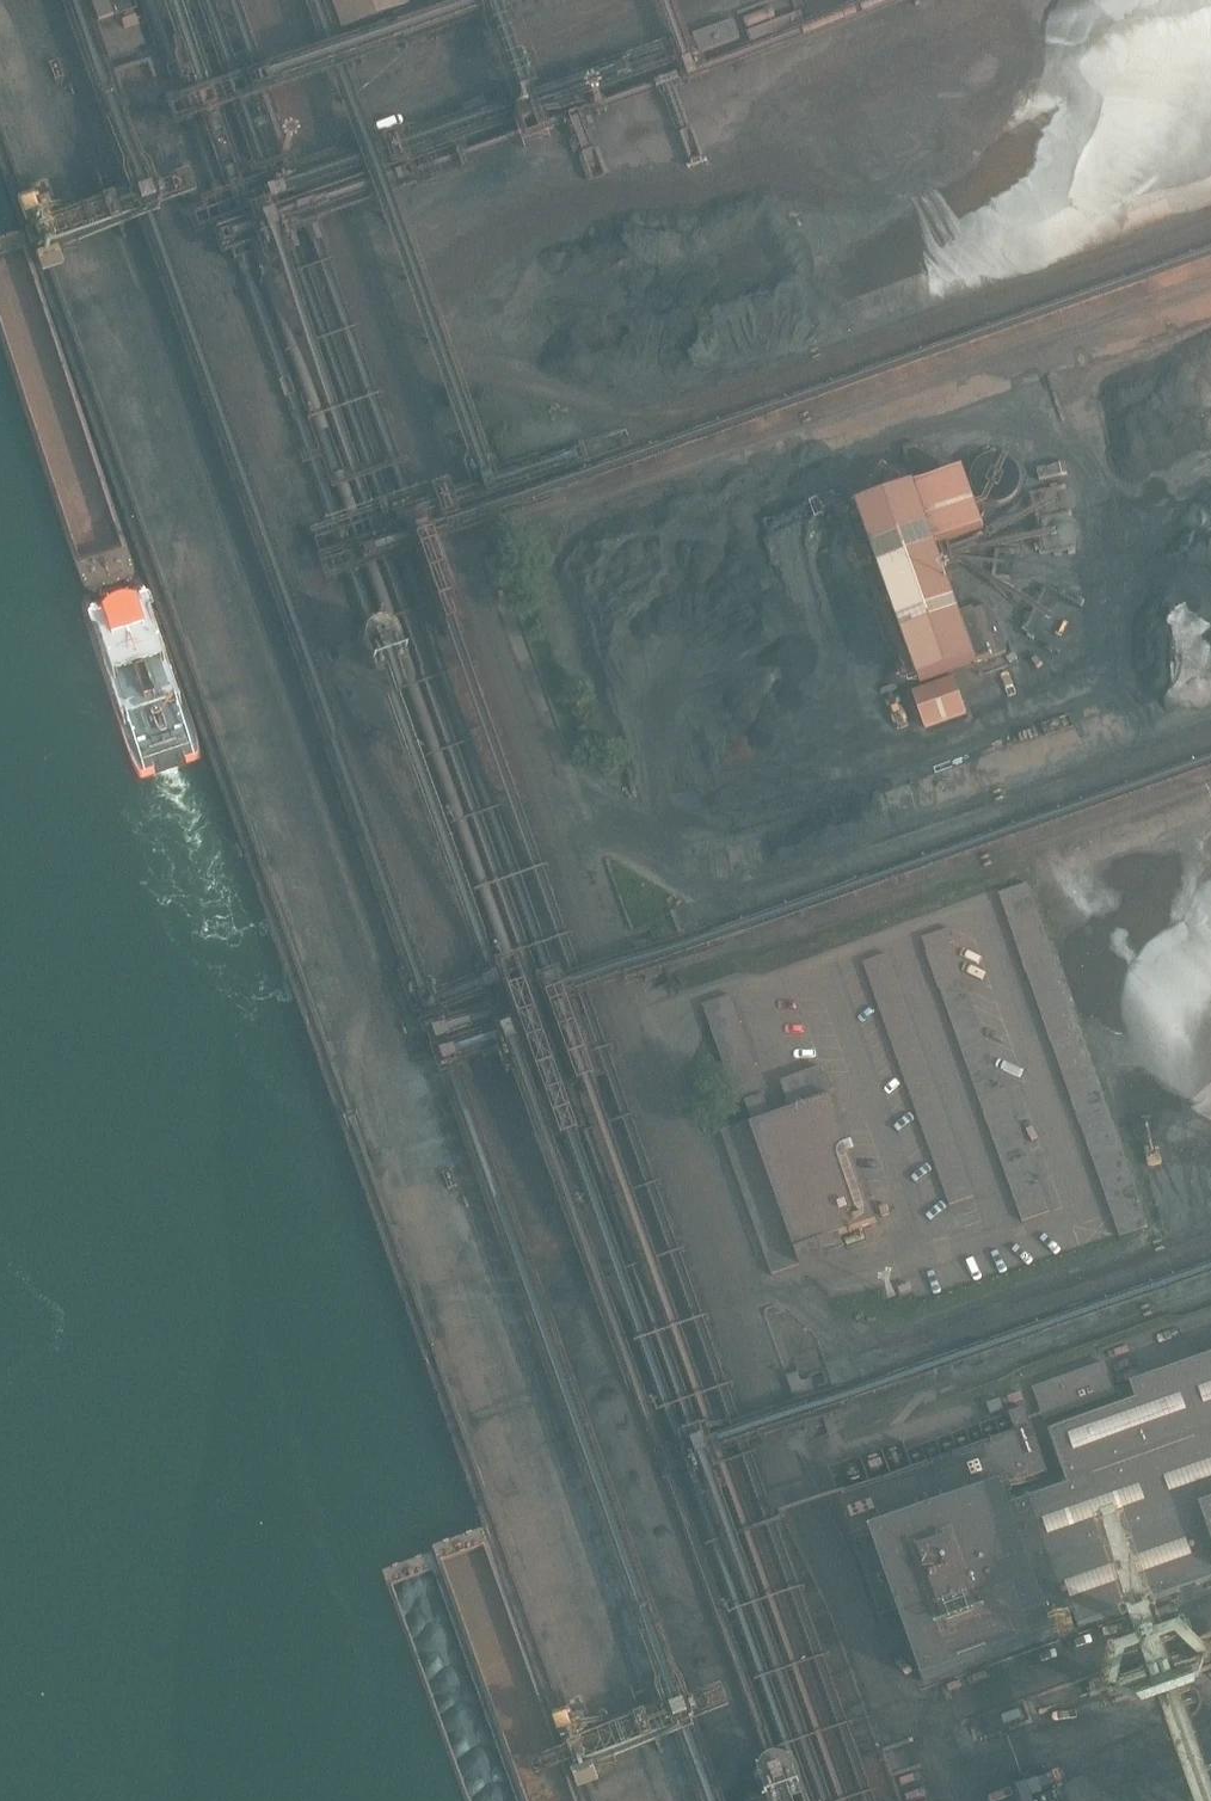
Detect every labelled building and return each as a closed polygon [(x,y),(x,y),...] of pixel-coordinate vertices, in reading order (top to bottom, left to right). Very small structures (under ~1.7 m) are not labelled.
[(103,42),(122,35),(109,0),(88,0),(103,42)] [(409,7),(407,0),(327,0),(340,33),(409,7)] [(734,20),(692,35),(699,54),(741,40),(734,20)] [(917,490),(857,511),(920,687),(979,666),(917,490)] [(1027,882),(999,892),(1119,1236),(1148,1227),(1027,882)] [(950,929),(921,938),(1022,1221),(1051,1211),(1004,1087),(1002,1088),(950,943),(955,942),(950,929)] [(887,954),(862,963),(948,1206),(974,1197),(887,954)] [(763,1097),(767,1096),(731,995),(703,1006),(738,1105),(744,1103),(750,1119),(719,1129),(771,1274),(842,1248),(839,1237),(875,1223),(821,1066),(780,1080),(789,1109),(769,1115),(763,1097)] [(838,1495),(846,1519),(861,1561),(879,1555),(924,1682),(1055,1636),(1051,1625),(1074,1617),(1078,1628),(1210,1581),(1210,1357),(1130,1385),(1136,1401),(1121,1406),(1106,1362),(1032,1388),(1067,1488),(1009,1508),(1003,1489),(1048,1473),(1025,1409),(1009,1415),(1015,1432),(895,1475),(882,1479),(838,1495)]
